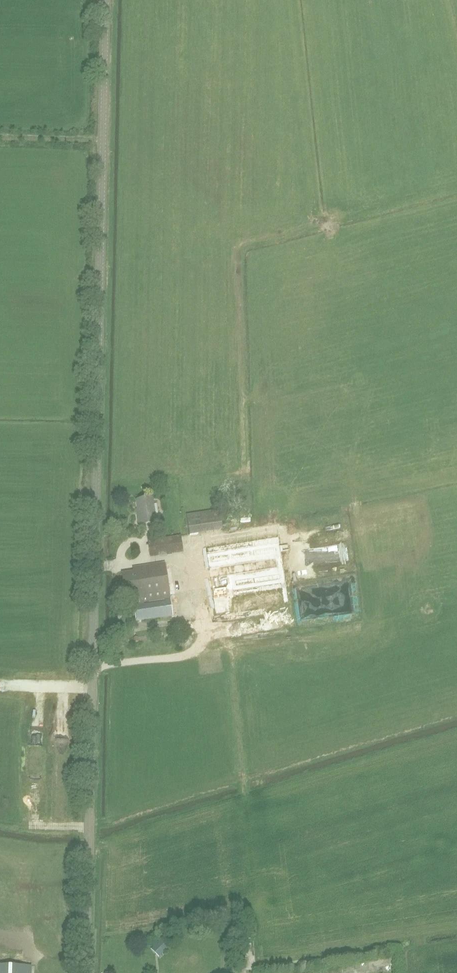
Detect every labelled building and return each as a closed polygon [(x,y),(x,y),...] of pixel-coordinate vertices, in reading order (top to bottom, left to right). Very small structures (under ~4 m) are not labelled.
[(137,514),(139,526),(157,523),(154,498),(136,500),(138,514),(137,514)] [(191,531),(223,529),(222,514),(190,516),(191,531)] [(180,536),(148,540),(150,557),(183,552),(180,536)] [(216,595),(287,586),(282,554),(261,557),(258,538),(209,545),(216,595)] [(121,574),(124,597),(133,596),(136,619),(142,618),(143,620),(170,616),(167,599),(168,599),(163,564),(132,568),(133,572),(121,574)] [(249,620),(242,621),(245,634),(252,632),(249,620)]
